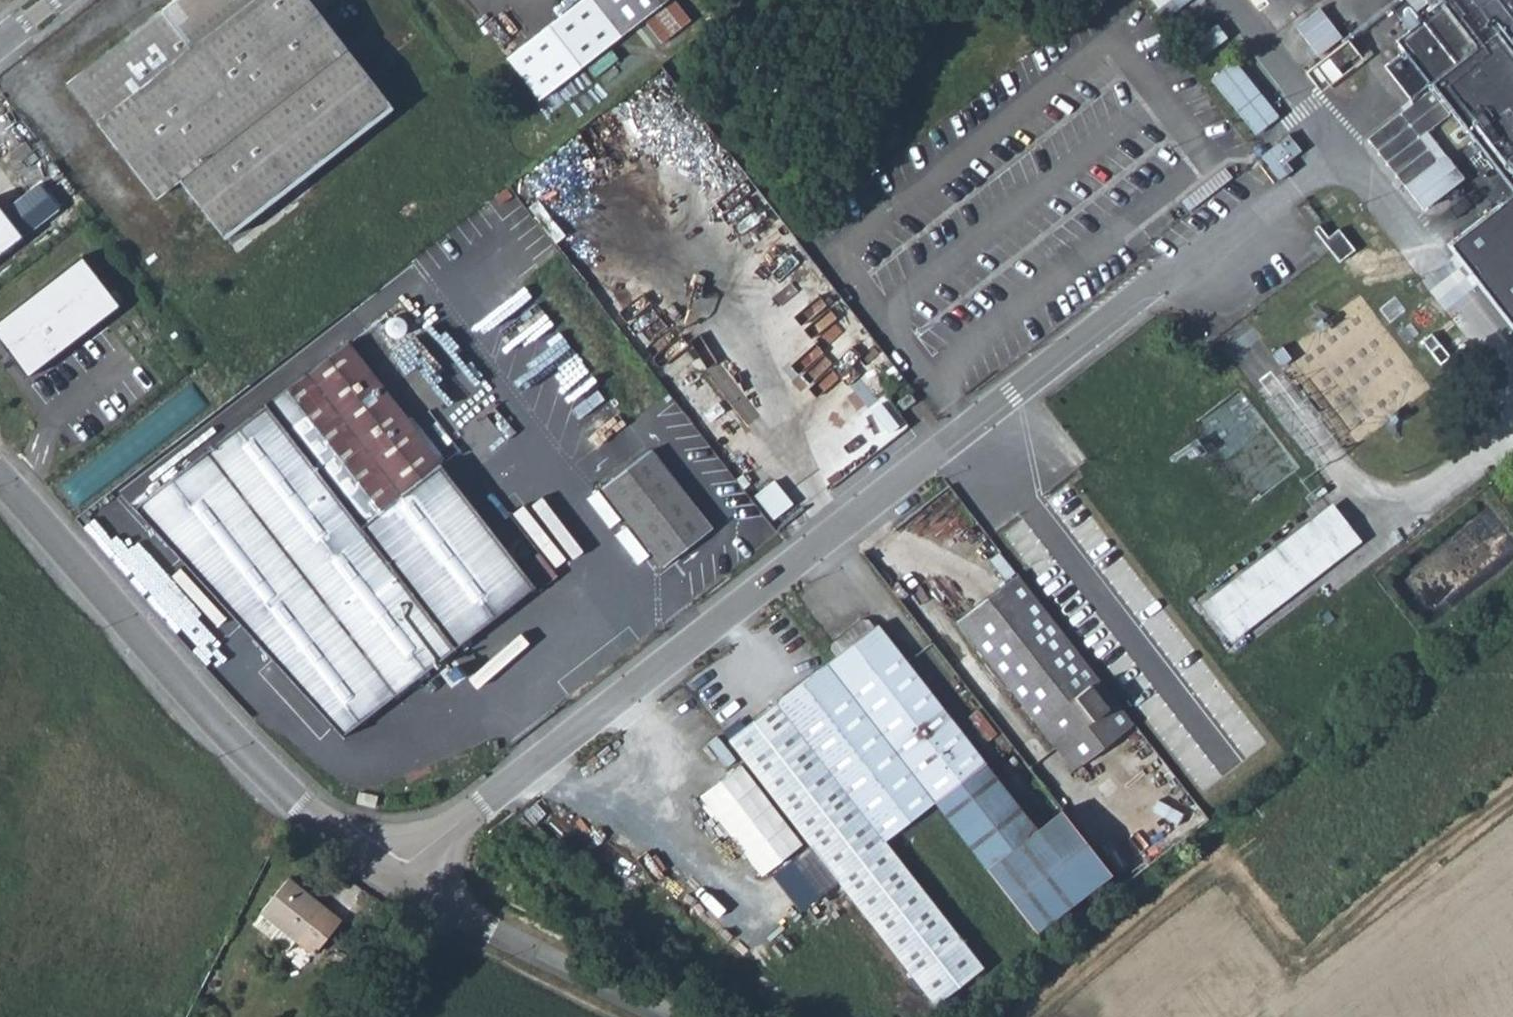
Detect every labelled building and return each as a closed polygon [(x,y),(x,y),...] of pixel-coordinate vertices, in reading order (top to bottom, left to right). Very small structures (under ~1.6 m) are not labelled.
[(229,242),(253,224),(396,110),(309,0),(182,0),(68,90),(154,200),(179,182),(229,242)] [(557,95),(671,0),(587,0),(525,51),(557,95)] [(1165,14),(1181,2),(1195,20),(1204,13),(1194,0),(1154,0),(1165,14)] [(1413,10),(1396,36),(1405,49),(1384,61),(1406,95),(1366,135),(1396,174),(1461,125),(1507,184),(1446,235),(1512,326),(1512,0),(1405,0),(1413,10)] [(1319,9),(1297,30),(1319,53),(1341,32),(1319,9)] [(1311,71),(1323,86),(1359,57),(1347,42),(1311,71)] [(1239,106),(1253,125),(1276,106),(1249,73),(1239,82),(1250,96),(1239,106)] [(1267,133),(1286,157),(1296,150),(1276,126),(1267,133)] [(0,209),(0,254),(23,237),(0,209)] [(1319,231),(1347,266),(1364,253),(1345,230),(1336,237),(1327,224),(1319,231)] [(81,256),(0,319),(0,345),(26,378),(119,306),(81,256)] [(538,553),(519,567),(439,464),(441,463),(347,342),(133,508),(341,736),(534,587),(537,591),(557,577),(538,553)] [(1435,351),(1444,364),(1455,356),(1445,344),(1435,351)] [(64,484),(78,503),(207,405),(192,386),(64,484)] [(897,402),(903,410),(915,401),(909,394),(897,402)] [(602,487),(663,567),(711,529),(649,451),(602,487)] [(795,504),(774,478),(753,496),(774,521),(795,504)] [(151,577),(172,557),(155,539),(158,536),(113,488),(77,521),(128,575),(139,565),(151,577)] [(1234,642),(1363,540),(1332,504),(1206,604),(1234,642)] [(955,623),(1056,750),(1119,701),(1017,574),(955,623)] [(938,804),(1040,933),(1088,893),(1038,831),(1008,793),(879,627),(877,629),(871,623),(864,622),(831,648),(831,656),(835,661),(829,666),(905,761),(938,804)] [(888,843),(938,804),(905,761),(829,666),(731,745),(745,762),(807,844),(938,1009),(987,970),(888,843)] [(1073,772),(1137,723),(1119,701),(1056,750),(1073,772)] [(745,762),(701,795),(762,877),(807,844),(745,762)] [(1088,893),(1113,872),(1064,811),(1038,831),(1088,893)] [(329,915),(283,879),(258,910),(304,946),(329,915)]
